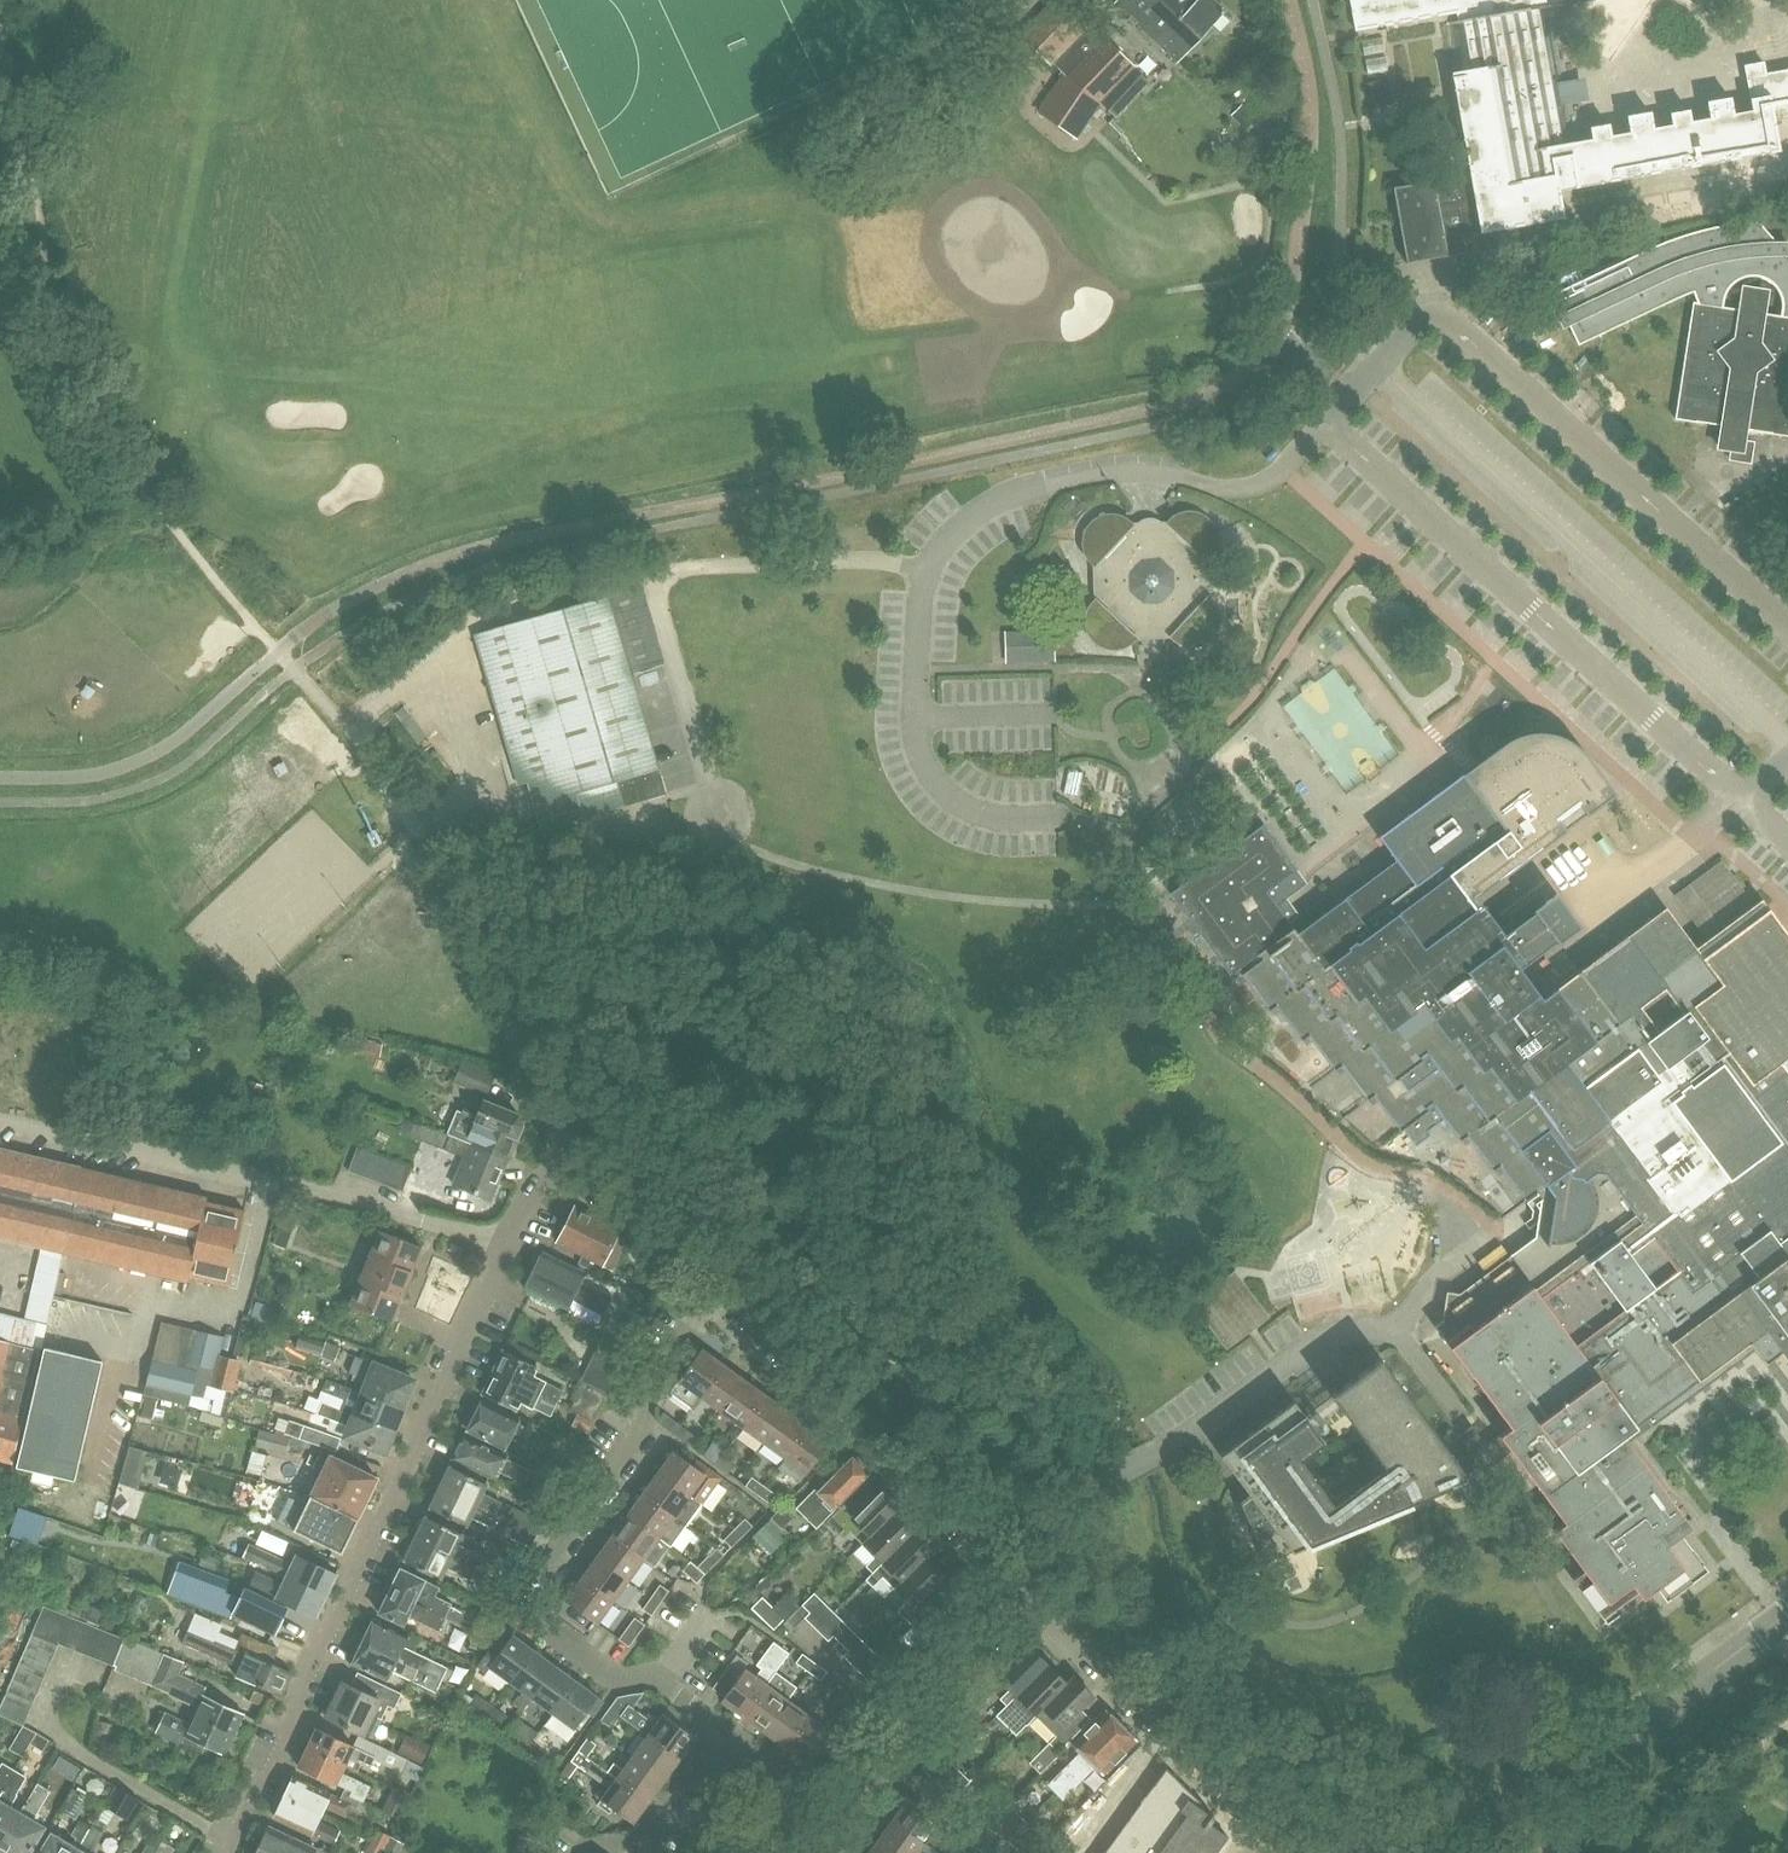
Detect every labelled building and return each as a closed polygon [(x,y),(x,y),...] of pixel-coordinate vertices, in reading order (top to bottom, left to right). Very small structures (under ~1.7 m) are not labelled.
[(1094,28),(1088,23),(1084,27),(1056,0),(1053,0),(1021,33),(1052,63),(1052,62),(1066,75),(1054,93),(1088,116),(1098,101),(1132,65),(1094,28)] [(1115,2),(1146,31),(1176,0),(1116,0),(1115,2)] [(1213,0),(1176,0),(1146,31),(1177,61),(1225,11),(1213,0)] [(1787,116),(1787,69),(1765,73),(1763,61),(1745,64),(1753,108),(1733,111),(1730,96),(1708,100),(1711,116),(1691,120),(1689,108),(1671,111),(1673,124),(1654,127),(1651,111),(1628,115),(1631,131),(1611,135),(1609,123),(1591,126),(1593,138),(1573,141),(1549,5),(1579,0),(1349,0),(1355,29),(1457,11),(1458,19),(1449,21),(1458,70),(1452,71),(1453,81),(1469,172),(1402,184),(1392,186),(1398,219),(1406,262),(1466,252),(1463,234),(1526,223),(1563,216),(1558,188),(1617,178),(1779,149),(1774,119),(1787,116)] [(1115,116),(1148,80),(1134,67),(1101,102),(1115,116)] [(1243,104),(1231,114),(1244,129),(1256,119),(1243,104)] [(1743,439),(1745,429),(1787,435),(1787,254),(1787,253),(1787,245),(1787,243),(1778,243),(1759,222),(1759,220),(1642,250),(1545,296),(1556,319),(1560,317),(1564,325),(1568,323),(1578,344),(1679,296),(1694,289),(1697,299),(1693,299),(1675,418),(1722,425),(1721,435),(1719,447),(1742,450),(1743,439)] [(1211,598),(1210,561),(1214,556),(1216,550),(1218,544),(1217,538),(1216,532),(1213,527),(1210,522),(1205,518),(1199,516),(1194,514),(1187,514),(1181,515),(1176,517),(1171,521),(1170,522),(1132,523),(1127,520),(1122,517),(1116,516),(1110,516),(1104,518),(1098,520),(1093,524),(1090,529),(1087,534),(1085,540),(1085,546),(1086,552),(1089,558),(1092,563),(1094,564),(1095,602),(1091,607),(1089,612),(1087,618),(1088,624),(1089,630),(1092,636),(1095,640),(1100,644),(1106,647),(1111,648),(1118,648),(1124,647),(1129,645),(1134,641),(1135,640),(1173,639),(1178,643),(1183,645),(1189,646),(1196,646),(1201,645),(1207,642),(1212,638),(1215,633),(1218,628),(1220,622),(1220,616),(1219,610),(1216,604),(1213,600),(1211,598)] [(519,620),(476,633),(485,662),(514,762),(521,784),(529,782),(537,813),(541,826),(630,802),(667,790),(632,674),(636,672),(664,664),(667,663),(643,584),(613,593),(589,600),(565,607),(519,620)] [(1004,630),(1005,660),(1058,658),(1057,628),(1044,628),(1035,629),(1012,630),(1004,630)] [(1559,1175),(1618,1131),(1522,1004),(1538,993),(1520,968),(1521,967),(1520,967),(1556,941),(1558,943),(1561,941),(1559,939),(1568,932),(1552,911),(1538,892),(1508,914),(1512,920),(1500,928),(1482,903),(1482,904),(1476,896),(1616,793),(1588,755),(1585,752),(1582,748),(1577,744),(1573,741),(1568,738),(1564,736),(1561,735),(1557,734),(1553,733),(1548,732),(1544,731),(1539,731),(1535,731),(1528,732),(1523,733),(1519,735),(1516,736),(1512,738),(1507,740),(1504,743),(1478,761),(1378,836),(1396,859),(1297,932),(1277,904),(1300,887),(1290,874),(1297,869),(1263,823),(1234,845),(1231,841),(1211,856),(1214,860),(1170,893),(1231,974),(1241,967),(1245,971),(1242,973),(1269,1010),(1276,1005),(1302,1040),(1309,1035),(1335,1070),(1341,1065),(1367,1100),(1374,1095),(1401,1131),(1404,1129),(1416,1145),(1431,1133),(1428,1130),(1444,1118),(1461,1140),(1467,1135),(1493,1170),(1500,1165),(1526,1200),(1554,1179),(1552,1177),(1558,1173),(1559,1175)] [(1707,938),(1696,947),(1666,906),(1542,998),(1538,993),(1522,1004),(1618,1131),(1559,1175),(1575,1197),(1582,1192),(1590,1202),(1589,1203),(1608,1228),(1542,1276),(1543,1277),(1532,1285),(1511,1257),(1453,1300),(1465,1316),(1455,1323),(1449,1314),(1435,1325),(1436,1326),(1436,1325),(1445,1337),(1444,1338),(1510,1426),(1499,1434),(1500,1434),(1487,1444),(1472,1424),(1458,1434),(1468,1447),(1455,1457),(1380,1357),(1331,1394),(1384,1465),(1334,1503),(1301,1459),(1325,1441),(1294,1399),(1220,1454),(1249,1493),(1240,1500),(1266,1561),(1292,1550),(1292,1551),(1385,1512),(1411,1501),(1470,1477),(1466,1473),(1480,1463),(1485,1470),(1511,1450),(1524,1467),(1564,1521),(1554,1529),(1583,1569),(1572,1577),(1607,1623),(1656,1587),(1667,1601),(1708,1570),(1673,1522),(1683,1515),(1624,1434),(1646,1418),(1652,1426),(1755,1349),(1764,1362),(1780,1351),(1787,1362),(1787,1086),(1781,1076),(1787,1071),(1787,933),(1762,898),(1707,938)] [(488,1094),(496,1075),(461,1061),(454,1079),(488,1094)] [(246,1093),(260,1097),(264,1084),(250,1080),(246,1093)] [(449,1132),(470,1141),(508,1157),(517,1136),(523,1121),(519,1113),(484,1098),(480,1108),(465,1102),(463,1107),(462,1110),(457,1109),(456,1111),(454,1115),(453,1119),(448,1131),(449,1132)] [(401,1112),(397,1122),(399,1127),(410,1131),(416,1118),(401,1112)] [(416,1118),(410,1131),(424,1137),(430,1124),(416,1118)] [(449,1132),(443,1145),(465,1154),(454,1180),(492,1196),(508,1157),(470,1141),(449,1132)] [(360,1175),(369,1151),(355,1146),(346,1170),(360,1175)] [(39,1348),(63,1251),(60,1250),(81,1167),(0,1148),(0,1236),(42,1246),(25,1317),(15,1314),(0,1311),(0,1339),(39,1348)] [(383,1156),(369,1151),(360,1175),(373,1180),(383,1156)] [(396,1161),(383,1156),(373,1180),(387,1185),(396,1161)] [(396,1161),(387,1185),(400,1190),(409,1166),(396,1161)] [(81,1167),(60,1250),(63,1251),(186,1280),(187,1276),(226,1285),(244,1210),(205,1201),(206,1197),(81,1167)] [(576,1205),(558,1241),(583,1254),(579,1262),(598,1272),(621,1228),(576,1205)] [(285,1248),(297,1219),(285,1214),(274,1243),(285,1248)] [(391,1320),(422,1246),(380,1228),(349,1303),(391,1320)] [(542,1251),(533,1269),(525,1287),(530,1290),(568,1308),(572,1300),(603,1314),(610,1299),(612,1296),(582,1282),(586,1272),(550,1255),(542,1251)] [(1228,1275),(1192,1302),(1227,1349),(1247,1334),(1270,1317),(1235,1269),(1228,1275)] [(259,1301),(255,1315),(267,1319),(271,1305),(259,1301)] [(147,1383),(144,1394),(191,1406),(194,1394),(200,1370),(198,1369),(175,1363),(184,1326),(162,1321),(153,1358),(147,1383)] [(184,1326),(175,1363),(198,1369),(200,1370),(214,1374),(219,1355),(224,1335),(221,1334),(190,1327),(184,1326)] [(321,1354),(325,1341),(300,1334),(296,1347),(321,1354)] [(629,1347),(603,1335),(580,1380),(583,1381),(607,1392),(629,1347)] [(25,1410),(39,1348),(0,1339),(0,1403),(25,1410)] [(44,1346),(17,1466),(75,1479),(102,1359),(44,1346)] [(700,1394),(723,1362),(701,1346),(669,1390),(691,1406),(700,1394)] [(503,1349),(493,1371),(557,1402),(564,1390),(533,1375),(538,1366),(503,1349)] [(200,1370),(194,1394),(205,1397),(209,1384),(232,1390),(232,1387),(233,1383),(239,1360),(219,1355),(214,1374),(200,1370)] [(354,1360),(349,1371),(368,1379),(363,1390),(403,1407),(403,1406),(407,1407),(411,1396),(408,1395),(414,1379),(413,1378),(355,1355),(354,1360)] [(700,1394),(721,1410),(744,1378),(723,1362),(700,1394)] [(493,1371),(482,1392),(517,1408),(521,1400),(551,1415),(557,1402),(493,1371)] [(327,1375),(322,1388),(326,1390),(322,1400),(331,1403),(340,1407),(354,1413),(394,1429),(395,1427),(398,1429),(403,1418),(399,1416),(402,1409),(403,1407),(363,1390),(327,1375)] [(766,1393),(744,1378),(721,1410),(742,1425),(766,1393)] [(583,1381),(572,1405),(570,1408),(578,1412),(594,1420),(607,1392),(583,1381)] [(742,1425),(763,1440),(786,1408),(766,1393),(742,1425)] [(146,1396),(141,1415),(153,1419),(158,1400),(146,1396)] [(322,1400),(318,1411),(326,1414),(349,1424),(344,1435),(385,1451),(386,1448),(390,1450),(394,1439),(391,1437),(394,1430),(394,1429),(354,1413),(340,1407),(331,1403),(322,1400)] [(13,1464),(25,1410),(0,1403),(0,1461),(13,1464)] [(472,1415),(469,1421),(470,1424),(469,1428),(506,1446),(513,1432),(527,1438),(532,1427),(519,1421),(518,1420),(481,1403),(476,1414),(472,1415)] [(763,1440),(785,1456),(808,1424),(786,1408),(763,1440)] [(202,1409),(199,1419),(222,1426),(224,1416),(202,1409)] [(665,1410),(658,1420),(661,1421),(674,1431),(680,1422),(668,1412),(665,1410)] [(578,1412),(571,1424),(587,1432),(594,1420),(578,1412)] [(680,1422),(674,1431),(685,1439),(692,1430),(680,1422)] [(304,1424),(300,1438),(303,1439),(337,1450),(341,1436),(304,1424)] [(808,1424),(785,1456),(779,1463),(801,1480),(807,1472),(830,1440),(808,1424)] [(261,1428),(256,1446),(284,1453),(287,1443),(287,1442),(289,1436),(261,1428)] [(287,1442),(287,1443),(301,1447),(303,1439),(300,1438),(289,1435),(289,1436),(287,1442)] [(461,1438),(454,1452),(457,1454),(455,1456),(496,1476),(500,1469),(506,1472),(505,1473),(525,1483),(531,1469),(505,1457),(505,1456),(465,1437),(464,1440),(461,1438)] [(702,1452),(715,1462),(722,1453),(709,1443),(702,1452)] [(137,1488),(148,1451),(129,1446),(119,1483),(137,1488)] [(674,1449),(658,1471),(690,1494),(699,1501),(720,1473),(698,1457),(694,1463),(674,1449)] [(734,1461),(722,1453),(715,1462),(727,1471),(734,1461)] [(323,1469),(311,1494),(322,1498),(321,1500),(357,1518),(377,1477),(331,1454),(328,1459),(318,1454),(316,1458),(313,1464),(323,1469)] [(835,1505),(868,1472),(851,1455),(818,1490),(815,1487),(796,1506),(817,1526),(837,1507),(835,1505)] [(556,1457),(550,1468),(563,1474),(569,1463),(556,1457)] [(443,1480),(440,1485),(496,1512),(502,1501),(483,1492),(487,1483),(450,1465),(449,1467),(447,1466),(441,1478),(443,1480)] [(703,1504),(699,1501),(690,1494),(658,1471),(643,1491),(688,1524),(703,1504)] [(745,1483),(757,1493),(764,1483),(751,1474),(745,1483)] [(777,1492),(764,1483),(757,1493),(770,1502),(777,1492)] [(435,1491),(429,1503),(431,1504),(430,1506),(467,1524),(472,1515),(491,1524),(495,1526),(500,1514),(496,1512),(440,1485),(437,1492),(435,1491)] [(841,1506),(827,1520),(844,1537),(852,1530),(864,1541),(870,1535),(894,1513),(895,1513),(902,1506),(881,1485),(851,1515),(841,1505),(841,1506)] [(643,1491),(627,1513),(659,1537),(669,1544),(672,1546),(688,1524),(643,1491)] [(289,1496),(278,1520),(294,1528),(294,1529),(342,1552),(358,1518),(357,1518),(321,1500),(310,1495),(306,1504),(289,1496)] [(506,1502),(500,1514),(538,1532),(544,1521),(506,1502)] [(782,1505),(755,1532),(772,1549),(791,1530),(786,1525),(794,1517),(782,1505)] [(19,1506),(9,1534),(37,1543),(46,1516),(19,1506)] [(669,1544),(659,1537),(627,1513),(612,1533),(644,1557),(654,1565),(669,1544)] [(866,1565),(873,1572),(913,1531),(895,1513),(894,1513),(870,1535),(864,1541),(876,1554),(866,1565)] [(500,1514),(495,1526),(494,1528),(531,1546),(538,1532),(500,1514)] [(419,1530),(416,1537),(497,1576),(502,1566),(484,1558),(485,1556),(458,1543),(463,1532),(426,1515),(424,1518),(422,1518),(418,1526),(419,1530)] [(734,1527),(742,1535),(752,1524),(745,1517),(734,1527)] [(731,1545),(742,1535),(734,1527),(724,1537),(731,1545)] [(873,1572),(865,1579),(872,1586),(880,1578),(882,1576),(894,1587),(895,1586),(902,1580),(926,1558),(933,1551),(913,1531),(873,1572)] [(628,1578),(644,1557),(612,1533),(596,1554),(628,1578)] [(514,1583),(497,1576),(416,1537),(413,1543),(409,1544),(405,1553),(406,1556),(405,1558),(442,1576),(446,1566),(508,1596),(514,1583)] [(286,1575),(285,1576),(327,1595),(336,1574),(295,1555),(292,1563),(279,1557),(249,1543),(242,1556),(273,1570),(286,1575)] [(707,1554),(697,1565),(705,1573),(715,1562),(723,1554),(716,1546),(708,1554),(707,1554)] [(203,1552),(199,1564),(216,1570),(220,1558),(203,1552)] [(596,1554),(581,1576),(613,1599),(628,1578),(596,1554)] [(905,1616),(944,1576),(926,1558),(902,1580),(895,1586),(907,1599),(898,1609),(905,1616)] [(683,1567),(697,1580),(705,1573),(697,1565),(691,1559),(683,1567)] [(168,1591),(167,1592),(230,1616),(232,1611),(276,1633),(277,1631),(271,1629),(281,1607),(287,1610),(288,1608),(244,1587),(239,1596),(226,1591),(230,1580),(179,1561),(178,1563),(193,1568),(182,1596),(168,1591)] [(393,1582),(390,1589),(445,1616),(460,1623),(466,1610),(452,1603),(452,1602),(436,1594),(440,1585),(401,1567),(399,1570),(396,1571),(392,1579),(393,1582)] [(254,1571),(250,1581),(255,1583),(277,1593),(276,1595),(317,1615),(323,1603),(327,1595),(285,1576),(282,1584),(260,1573),(254,1571)] [(597,1621),(613,1599),(581,1576),(565,1598),(597,1621)] [(963,1595),(944,1576),(905,1616),(924,1635),(963,1595)] [(651,1595),(660,1602),(669,1589),(660,1583),(651,1595)] [(445,1616),(390,1589),(386,1597),(383,1598),(381,1603),(382,1606),(379,1611),(403,1623),(408,1614),(439,1629),(445,1616)] [(814,1592),(798,1609),(784,1623),(792,1631),(823,1600),(814,1592)] [(651,1614),(660,1602),(651,1595),(642,1607),(651,1614)] [(762,1595),(752,1606),(774,1628),(784,1617),(774,1606),(762,1595)] [(503,1610),(501,1612),(508,1618),(513,1617),(515,1617),(520,1610),(509,1601),(503,1610)] [(104,1611),(87,1604),(81,1619),(98,1626),(104,1611)] [(72,1648),(84,1621),(72,1616),(44,1605),(32,1632),(60,1643),(72,1648)] [(365,1636),(363,1640),(443,1678),(448,1681),(454,1669),(449,1667),(405,1645),(409,1636),(374,1619),(373,1620),(365,1636)] [(97,1626),(84,1621),(72,1648),(86,1654),(97,1626)] [(833,1635),(841,1642),(853,1630),(845,1623),(833,1635)] [(111,1632),(97,1626),(86,1654),(99,1659),(111,1632)] [(284,1688),(286,1683),(291,1672),(291,1671),(273,1664),(280,1646),(243,1631),(236,1648),(217,1640),(216,1642),(188,1630),(183,1640),(212,1653),(222,1657),(221,1658),(240,1666),(237,1674),(273,1690),(282,1693),(282,1692),(284,1688)] [(861,1638),(853,1630),(841,1642),(849,1650),(861,1638)] [(32,1632),(27,1644),(54,1657),(60,1643),(32,1632)] [(126,1638),(111,1632),(99,1659),(112,1665),(114,1666),(115,1662),(126,1638)] [(476,1632),(468,1647),(479,1652),(486,1637),(476,1632)] [(490,1666),(511,1681),(535,1649),(513,1633),(501,1648),(493,1642),(476,1665),(486,1672),(490,1666)] [(115,1668),(128,1673),(141,1644),(126,1638),(115,1662),(118,1663),(115,1668)] [(775,1672),(791,1650),(775,1639),(757,1663),(762,1667),(756,1676),(745,1667),(721,1700),(743,1716),(775,1672)] [(437,1690),(443,1678),(363,1640),(353,1661),(389,1678),(393,1669),(437,1690)] [(1001,1697),(1007,1704),(1047,1662),(1027,1643),(997,1673),(1011,1687),(1001,1697)] [(54,1657),(27,1644),(21,1657),(48,1670),(54,1657)] [(140,1678),(153,1649),(141,1644),(128,1673),(140,1678)] [(140,1678),(153,1683),(165,1654),(153,1649),(140,1678)] [(556,1664),(535,1649),(511,1681),(524,1690),(519,1695),(518,1694),(512,1702),(523,1709),(532,1696),(556,1664)] [(796,1661),(809,1670),(816,1661),(803,1652),(796,1661)] [(185,1662),(165,1654),(153,1683),(197,1704),(193,1713),(235,1732),(244,1713),(202,1694),(206,1685),(180,1673),(185,1662)] [(21,1657),(15,1671),(42,1683),(48,1670),(21,1657)] [(828,1670),(816,1661),(809,1670),(821,1679),(828,1670)] [(1066,1681),(1065,1681),(1047,1662),(1007,1704),(998,1714),(1005,1721),(1015,1711),(1026,1721),(1036,1711),(1037,1711),(1044,1704),(1043,1704),(1066,1681)] [(532,1696),(553,1711),(576,1679),(556,1664),(532,1696)] [(894,1684),(877,1667),(867,1677),(884,1694),(894,1684)] [(37,1695),(42,1683),(15,1671),(9,1683),(37,1695)] [(344,1680),(327,1715),(364,1733),(374,1713),(383,1717),(389,1703),(396,1706),(402,1692),(359,1672),(353,1684),(344,1680)] [(796,1687),(775,1672),(743,1716),(764,1731),(788,1698),(796,1687)] [(1059,1748),(1074,1733),(1064,1723),(1093,1695),(1072,1674),(1065,1681),(1066,1681),(1043,1704),(1044,1704),(1037,1711),(1057,1731),(1058,1730),(1060,1732),(1052,1741),(1050,1740),(1037,1753),(1047,1763),(1061,1750),(1059,1748)] [(576,1679),(553,1711),(544,1723),(556,1732),(565,1733),(573,1730),(598,1695),(576,1679)] [(9,1683),(3,1696),(31,1709),(37,1695),(9,1683)] [(475,1697),(465,1689),(457,1699),(467,1707),(475,1697)] [(617,1696),(610,1706),(618,1712),(648,1734),(680,1757),(696,1735),(683,1726),(664,1712),(656,1723),(633,1706),(628,1703),(636,1692),(617,1696)] [(31,1709),(3,1696),(0,1704),(0,1712),(24,1723),(31,1709)] [(491,1708),(476,1696),(468,1707),(483,1718),(491,1708)] [(810,1714),(788,1698),(764,1731),(786,1747),(810,1714)] [(855,1731),(870,1711),(856,1701),(841,1721),(855,1731)] [(609,1725),(618,1712),(610,1706),(601,1719),(609,1725)] [(507,1719),(492,1708),(484,1719),(499,1730),(507,1719)] [(1046,1783),(1055,1792),(1122,1723),(1107,1708),(1073,1743),(1079,1750),(1046,1783)] [(165,1712),(156,1731),(180,1742),(184,1733),(201,1740),(226,1752),(235,1732),(193,1713),(190,1721),(166,1710),(165,1712)] [(831,1730),(810,1714),(786,1747),(807,1762),(831,1730)] [(527,1723),(518,1735),(529,1744),(538,1731),(527,1723)] [(1137,1739),(1122,1723),(1055,1792),(1062,1799),(1094,1766),(1103,1774),(1137,1739)] [(355,1745),(321,1728),(317,1727),(315,1731),(308,1746),(347,1764),(357,1770),(360,1763),(369,1768),(374,1758),(403,1772),(404,1771),(409,1759),(360,1735),(355,1745)] [(422,1763),(430,1744),(407,1733),(398,1752),(422,1763)] [(647,1734),(632,1755),(665,1778),(680,1757),(647,1734)] [(588,1736),(579,1748),(588,1755),(596,1742),(588,1736)] [(922,1754),(929,1761),(930,1762),(942,1750),(934,1742),(922,1754)] [(343,1772),(347,1764),(308,1746),(299,1765),(322,1776),(332,1780),(345,1787),(352,1790),(349,1795),(361,1800),(363,1802),(371,1785),(343,1772)] [(579,1748),(571,1760),(578,1764),(585,1770),(594,1759),(588,1755),(579,1748)] [(649,1799),(665,1778),(632,1755),(622,1768),(614,1762),(608,1770),(617,1776),(649,1799)] [(609,1787),(601,1797),(597,1803),(609,1813),(614,1806),(634,1820),(649,1799),(617,1776),(608,1770),(594,1759),(585,1770),(609,1787)] [(15,1769),(4,1762),(0,1769),(0,1794),(15,1769)] [(147,1765),(143,1772),(155,1779),(159,1772),(147,1765)] [(1228,1834),(1210,1822),(1215,1815),(1211,1812),(1210,1814),(1197,1804),(1200,1800),(1166,1767),(1104,1852),(1214,1852),(1228,1834)] [(20,1812),(10,1806),(18,1793),(16,1792),(26,1775),(15,1769),(0,1794),(0,1846),(20,1812)] [(964,1771),(952,1784),(960,1791),(972,1779),(964,1771)] [(294,1775),(284,1794),(321,1812),(325,1805),(345,1814),(350,1803),(332,1794),(331,1793),(294,1775)] [(20,1812),(0,1846),(0,1848),(8,1852),(27,1852),(43,1826),(32,1819),(50,1789),(39,1783),(29,1799),(27,1799),(20,1812)] [(956,1796),(959,1799),(967,1807),(975,1815),(987,1802),(968,1784),(956,1796)] [(77,1817),(88,1796),(73,1787),(62,1808),(77,1817)] [(115,1787),(106,1803),(127,1815),(136,1800),(115,1787)] [(388,1812),(397,1817),(408,1793),(398,1789),(388,1812)] [(284,1794),(275,1814),(312,1832),(313,1832),(334,1842),(340,1830),(318,1820),(321,1812),(284,1794)] [(909,1796),(894,1817),(926,1840),(934,1828),(941,1820),(909,1796)] [(75,1852),(91,1852),(103,1831),(116,1809),(106,1803),(91,1827),(75,1852)] [(568,1804),(566,1803),(559,1813),(561,1815),(570,1821),(577,1811),(568,1804)] [(1007,1805),(987,1825),(1008,1839),(1025,1822),(1007,1805)] [(878,1838),(898,1852),(917,1852),(926,1840),(894,1817),(878,1838)] [(1025,1822),(1008,1839),(1027,1852),(1035,1852),(1050,1838),(1030,1817),(1025,1822)] [(91,1827),(81,1821),(73,1833),(77,1836),(74,1841),(69,1843),(52,1833),(40,1852),(75,1852),(91,1827)] [(945,1823),(939,1832),(948,1839),(949,1838),(955,1830),(945,1823)] [(280,1852),(313,1852),(316,1847),(270,1824),(261,1843),(280,1852)] [(370,1836),(385,1843),(389,1834),(375,1827),(370,1836)] [(370,1836),(362,1852),(365,1852),(380,1852),(385,1843),(370,1836)] [(867,1852),(898,1852),(878,1838),(867,1852)] [(154,1852),(171,1852),(174,1847),(162,1840),(154,1852)] [(261,1843),(256,1852),(280,1852),(261,1843)]
